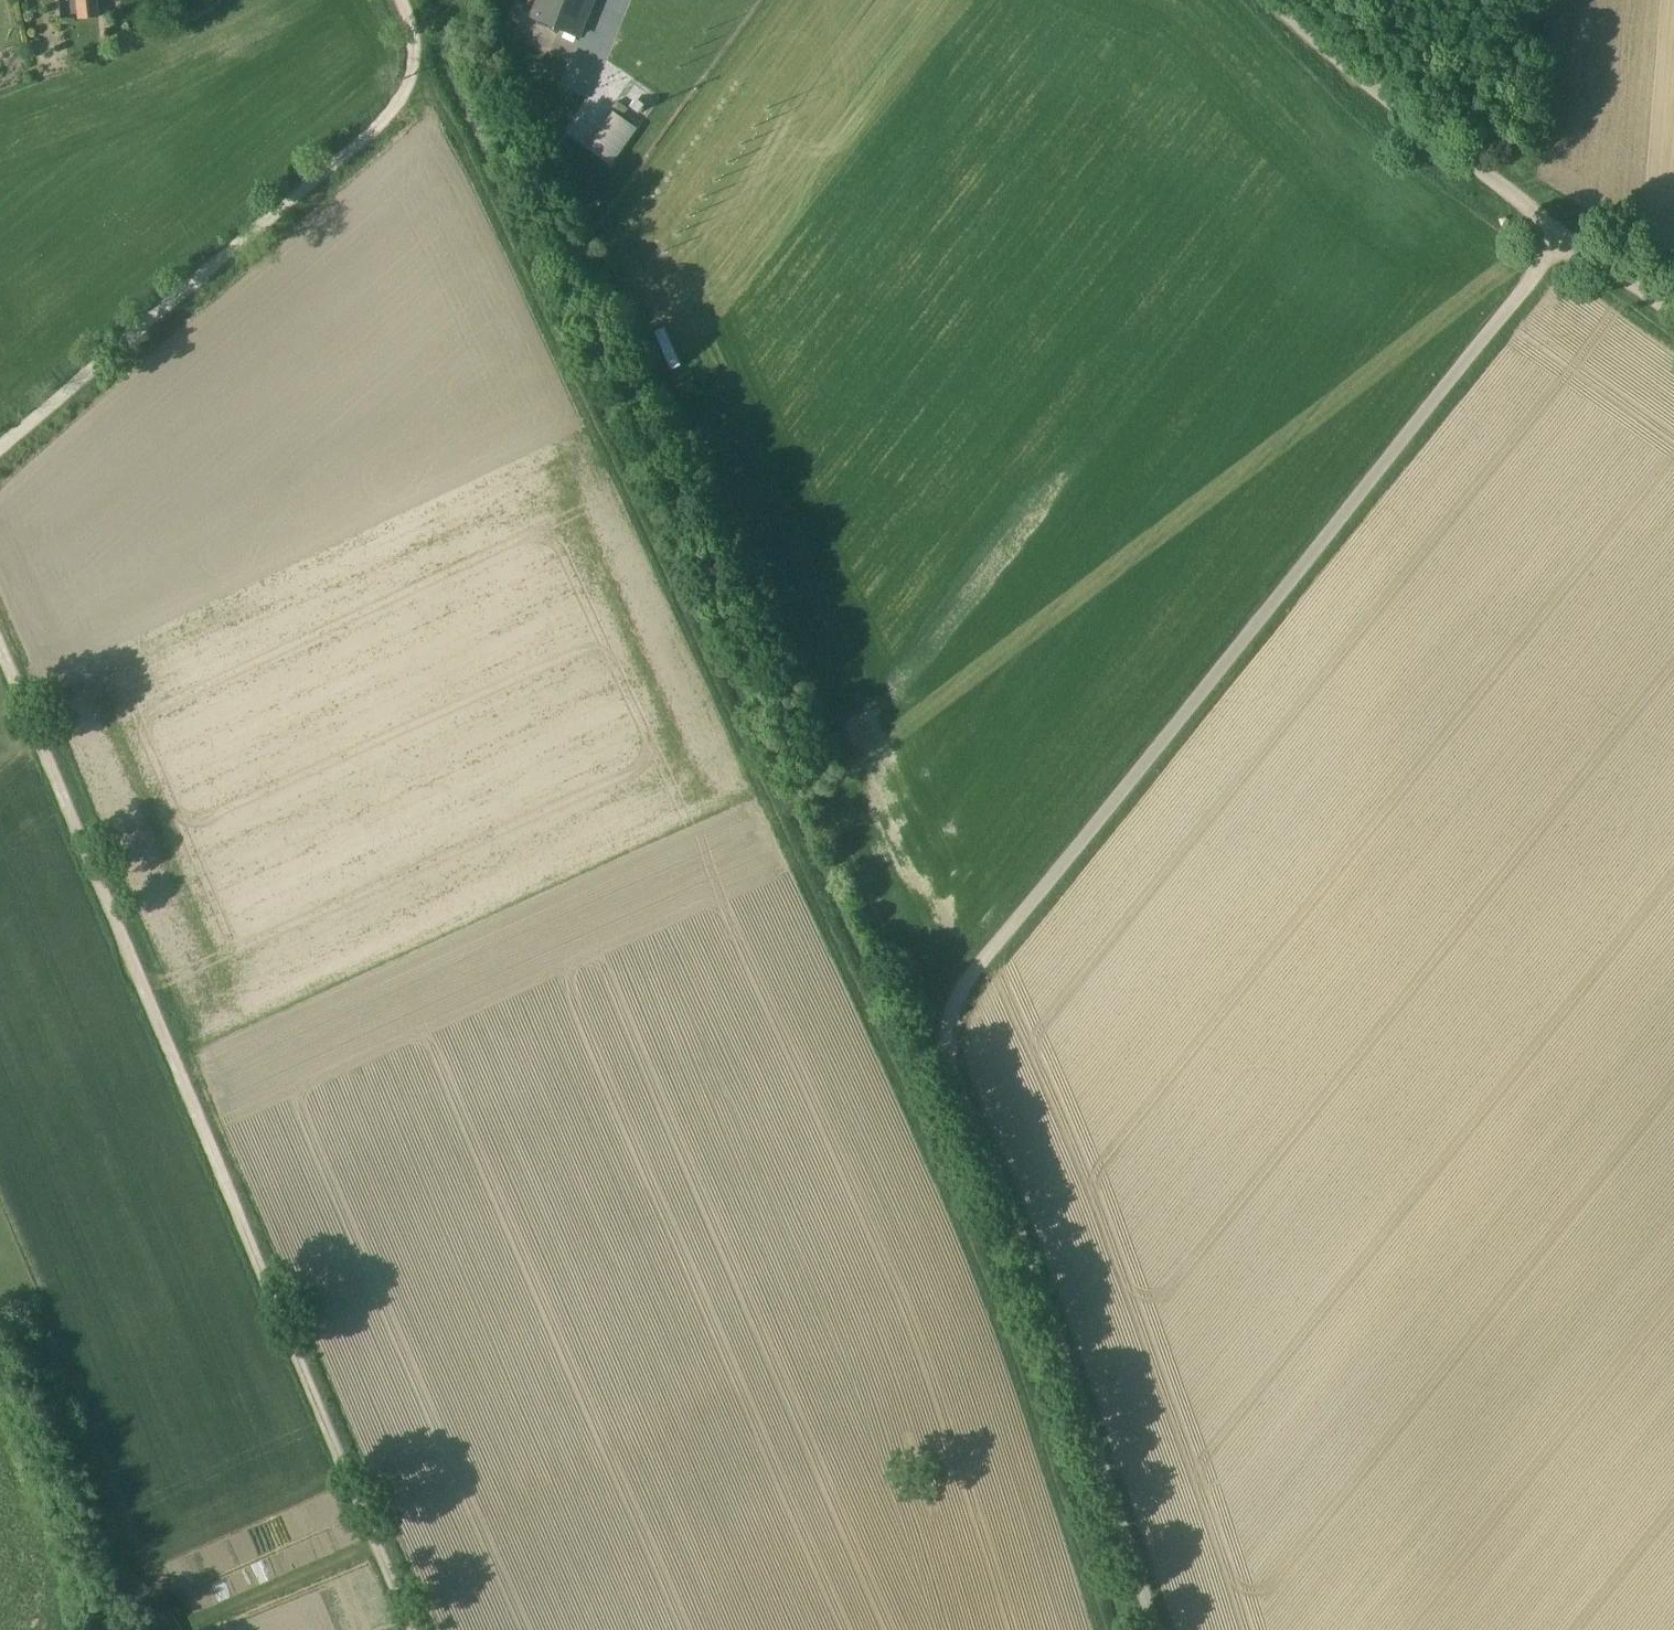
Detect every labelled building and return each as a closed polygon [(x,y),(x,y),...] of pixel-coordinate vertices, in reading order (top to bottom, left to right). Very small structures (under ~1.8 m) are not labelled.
[(80,19),(98,17),(96,0),(78,0),(80,19)] [(534,18),(582,37),(592,10),(584,7),(587,0),(541,0),(534,18)] [(614,111),(588,148),(612,165),(638,128),(614,111)]
